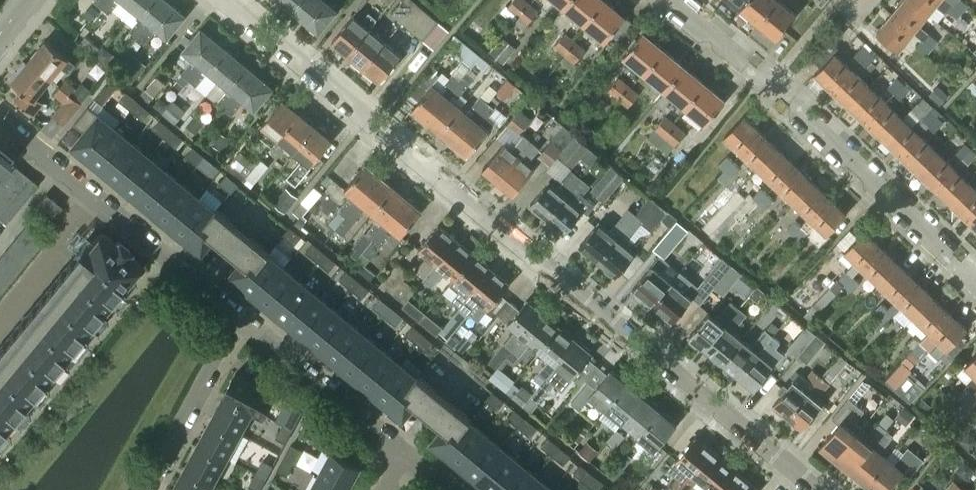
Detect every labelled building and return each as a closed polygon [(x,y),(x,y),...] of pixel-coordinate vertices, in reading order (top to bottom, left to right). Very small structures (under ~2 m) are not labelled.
[(101,8),(108,13),(117,3),(114,1),(114,0),(108,0),(101,8)] [(138,0),(121,0),(131,8),(138,0)] [(167,0),(138,0),(131,8),(145,20),(142,24),(138,20),(129,31),(137,37),(167,0)] [(185,15),(167,0),(137,37),(144,43),(153,32),(149,30),(152,26),(167,38),(185,15)] [(314,0),(284,0),(282,2),(300,17),(314,0)] [(337,10),(325,0),(314,0),(300,17),(318,32),(337,10)] [(391,14),(400,21),(415,4),(411,0),(402,0),(391,14)] [(524,0),(512,0),(507,7),(517,15),(527,3),(524,0)] [(603,0),(569,0),(564,6),(584,23),(603,0)] [(624,16),(623,15),(604,0),(603,0),(584,23),(604,40),(624,16)] [(776,0),(746,0),(740,8),(758,23),(776,0)] [(795,14),(778,0),(776,0),(758,23),(776,38),(795,14)] [(891,14),(912,32),(922,40),(931,48),(937,41),(918,25),(927,14),(910,0),(902,0),(891,14)] [(927,14),(934,5),(944,14),(947,10),(952,3),(948,0),(910,0),(927,14)] [(952,3),(962,12),(968,4),(962,0),(955,0),(952,3)] [(527,23),(537,10),(527,3),(517,15),(527,23)] [(952,3),(947,10),(956,18),(962,12),(952,3)] [(421,39),(436,21),(415,4),(400,21),(421,39)] [(348,54),(369,28),(376,19),(368,12),(360,21),(352,15),(331,40),(337,45),(338,48),(343,52),(346,52),(348,54)] [(891,14),(876,32),(897,50),(912,32),(891,14)] [(188,79),(219,43),(200,28),(182,50),(196,62),(193,66),(189,63),(181,73),(188,79)] [(363,66),(384,41),(369,28),(348,54),(352,58),(354,61),(359,65),(361,65),(363,66)] [(644,72),(663,49),(644,32),(643,31),(623,55),(644,72)] [(564,53),(574,41),(564,33),(554,45),(564,53)] [(97,47),(84,35),(78,41),(93,53),(97,47)] [(850,69),(834,53),(837,49),(828,39),(811,57),(821,66),(814,73),(831,89),(850,69)] [(74,64),(45,40),(28,61),(50,79),(60,66),(67,72),(74,64)] [(922,40),(917,46),(926,54),(931,48),(922,40)] [(379,80),(400,55),(384,41),(363,66),(365,68),(366,71),(371,75),(374,75),(379,80)] [(574,62),(584,49),(574,41),(564,53),(574,62)] [(112,59),(106,54),(111,47),(105,42),(93,56),(106,66),(112,59)] [(218,80),(236,57),(219,43),(188,79),(195,85),(204,75),(200,72),(204,69),(218,80)] [(859,60),(867,50),(862,45),(853,54),(859,60)] [(664,89),(684,66),(663,49),(644,72),(664,89)] [(866,66),(874,57),(867,50),(859,60),(866,66)] [(224,110),(254,72),(236,57),(218,80),(232,92),(229,96),(225,93),(217,104),(224,110)] [(36,96),(50,79),(28,61),(12,81),(22,90),(14,99),(33,114),(43,102),(36,96)] [(685,106),(704,82),(684,66),(664,89),(685,106)] [(439,132),(460,107),(450,99),(454,94),(457,97),(476,75),(469,69),(459,80),(425,121),(439,132)] [(848,106),(868,85),(850,69),(831,89),(848,106)] [(254,110),(273,87),(254,72),(224,110),(231,116),(240,105),(237,101),(240,98),(254,110)] [(425,121),(459,80),(452,74),(443,84),(447,87),(442,93),(432,84),(411,109),(425,121)] [(153,95),(164,83),(155,76),(145,88),(153,95)] [(618,98),(627,86),(618,77),(608,89),(618,98)] [(885,102),(902,84),(896,78),(879,96),(868,85),(848,106),(866,122),(885,102)] [(506,79),(497,89),(505,96),(514,86),(506,79)] [(75,88),(65,80),(60,87),(69,94),(75,88)] [(705,123),(725,99),(724,98),(724,99),(704,82),(685,106),(705,123)] [(899,99),(908,90),(902,84),(866,122),(883,138),(911,110),(899,99)] [(453,143),(486,103),(486,102),(495,90),(489,85),(470,107),(474,110),(470,115),(460,107),(439,132),(453,143)] [(628,106),(638,94),(627,86),(618,98),(628,106)] [(69,94),(60,87),(53,95),(62,103),(69,94)] [(139,100),(128,91),(121,99),(132,109),(138,101),(139,100)] [(173,113),(182,101),(175,95),(165,107),(173,113)] [(271,146),(299,112),(298,111),(297,107),(292,103),(289,104),(283,99),(261,124),(260,124),(254,131),(271,146)] [(132,109),(131,110),(142,119),(149,111),(138,101),(132,109)] [(493,109),(486,103),(453,143),(467,155),(495,120),(488,115),(493,109)] [(88,106),(74,124),(84,132),(73,145),(90,160),(116,129),(88,106)] [(529,120),(518,110),(506,125),(517,135),(529,120)] [(921,119),(911,110),(883,138),(900,154),(919,134),(928,125),(927,125),(921,119)] [(927,125),(936,116),(930,110),(921,119),(927,125)] [(294,151),(315,125),(314,124),(313,121),(308,116),(305,117),(299,112),(271,146),(278,138),(294,151)] [(741,152),(760,132),(743,115),(724,136),(741,152)] [(665,136),(675,124),(665,116),(655,128),(665,136)] [(934,131),(942,122),(936,116),(927,125),(928,125),(934,131)] [(173,127),(161,118),(154,127),(166,136),(173,127)] [(675,145),(685,133),(675,124),(665,136),(675,145)] [(296,183),(332,139),(326,134),(325,131),(320,127),(318,128),(315,125),(294,151),(302,158),(287,176),(296,183)] [(184,137),(173,127),(166,136),(177,145),(184,137)] [(116,129),(90,160),(107,173),(132,142),(116,129)] [(758,168),(777,148),(760,132),(741,152),(758,168)] [(572,165),(588,146),(575,135),(575,136),(572,133),(565,142),(568,144),(559,155),(572,165)] [(498,181),(530,141),(522,134),(510,148),(503,143),(483,168),(498,181)] [(919,134),(900,154),(916,170),(935,150),(919,134)] [(550,164),(564,147),(553,138),(538,155),(550,164)] [(513,193),(534,168),(527,162),(539,148),(530,141),(498,181),(513,193)] [(132,142),(107,173),(123,187),(149,156),(132,142)] [(961,157),(970,149),(964,143),(955,152),(961,157)] [(206,155),(195,145),(188,154),(199,163),(206,155)] [(775,184),(794,164),(777,148),(758,168),(775,184)] [(975,155),(975,154),(970,149),(961,157),(968,164),(975,155)] [(245,176),(256,164),(240,150),(229,163),(245,176)] [(933,186),(952,166),(935,150),(916,170),(933,186)] [(37,185),(0,155),(1,154),(0,154),(0,219),(5,223),(37,185)] [(218,164),(206,155),(199,163),(211,173),(218,164)] [(733,161),(726,155),(718,164),(724,170),(733,161)] [(149,156),(123,187),(140,201),(166,170),(149,156)] [(254,183),(269,165),(261,158),(256,164),(245,176),(254,183)] [(730,176),(739,167),(733,161),(724,170),(730,176)] [(345,216),(380,176),(365,164),(344,189),(355,198),(351,203),(347,200),(338,211),(345,216)] [(792,201),(811,180),(794,164),(775,184),(792,201)] [(603,200),(623,176),(611,166),(591,190),(603,200)] [(951,204),(970,183),(952,166),(933,186),(951,204)] [(166,170),(140,201),(157,215),(182,184),(166,170)] [(546,219),(580,178),(571,171),(562,182),(567,186),(562,192),(548,182),(530,204),(532,206),(532,209),(537,214),(541,214),(546,219)] [(240,182),(228,173),(221,181),(233,191),(240,182)] [(372,213),(393,187),(380,176),(345,216),(336,229),(343,234),(361,212),(358,209),(362,204),(372,213)] [(564,233),(583,210),(569,199),(574,192),(580,197),(589,185),(580,178),(546,219),(552,223),(553,226),(558,231),(561,231),(564,233)] [(809,217),(828,197),(811,180),(792,201),(809,217)] [(975,210),(975,189),(970,183),(951,204),(967,219),(975,210)] [(182,184),(157,215),(173,228),(199,197),(182,184)] [(284,211),(297,196),(286,187),(273,202),(284,211)] [(373,240),(407,199),(393,187),(372,213),(382,221),(378,226),(374,223),(365,234),(373,240)] [(758,203),(767,194),(760,187),(738,211),(744,217),(758,203)] [(48,221),(60,206),(45,194),(33,209),(48,221)] [(764,209),(773,200),(767,194),(758,203),(764,209)] [(199,197),(173,228),(190,242),(217,209),(217,208),(215,211),(199,197)] [(652,223),(664,210),(649,197),(640,208),(635,215),(642,221),(645,217),(652,223)] [(826,234),(846,213),(828,197),(809,217),(801,226),(792,235),(798,241),(815,223),(826,234)] [(400,236),(421,210),(407,199),(373,240),(365,250),(357,259),(364,265),(389,235),(385,232),(390,227),(400,236)] [(635,215),(640,208),(633,202),(621,218),(636,230),(643,221),(642,221),(635,215)] [(217,209),(190,242),(202,252),(213,238),(221,245),(227,250),(243,230),(234,223),(217,209)] [(967,219),(975,227),(975,210),(967,219)] [(268,220),(274,225),(279,219),(273,214),(268,220)] [(616,276),(635,253),(626,245),(631,240),(629,238),(636,230),(621,218),(613,227),(617,230),(620,232),(597,261),(605,267),(605,270),(610,275),(613,274),(616,276)] [(656,245),(667,254),(688,229),(677,220),(656,245)] [(792,235),(801,226),(794,220),(786,229),(792,235)] [(597,261),(620,232),(617,230),(613,234),(598,222),(578,245),(581,248),(581,250),(586,255),(589,254),(597,261)] [(30,256),(45,237),(27,223),(12,241),(30,256)] [(424,278),(456,239),(438,224),(418,248),(428,257),(416,271),(424,278)] [(301,236),(289,227),(282,235),(294,245),(301,236)] [(227,250),(233,254),(241,261),(230,275),(241,285),(269,252),(252,238),(243,230),(227,250)] [(861,267),(880,246),(863,230),(844,250),(861,267)] [(139,263),(100,231),(0,352),(0,432),(139,263)] [(453,278),(473,254),(456,239),(424,278),(415,289),(423,295),(440,274),(436,271),(440,267),(453,278)] [(30,256),(12,241),(4,251),(22,265),(30,256)] [(325,252),(314,242),(307,251),(318,260),(325,252)] [(878,283),(897,263),(880,246),(861,267),(878,283)] [(4,251),(0,256),(0,263),(14,275),(22,265),(4,251)] [(270,252),(269,252),(241,285),(258,299),(284,268),(268,254),(270,252)] [(336,261),(325,252),(318,260),(329,269),(336,261)] [(459,307),(491,268),(473,254),(453,278),(454,279),(449,285),(458,292),(451,301),(459,307)] [(651,305),(672,281),(661,272),(669,263),(660,255),(632,289),(641,296),(641,300),(646,304),(649,303),(651,305)] [(714,287),(732,265),(722,257),(704,279),(714,287)] [(0,263),(0,279),(7,284),(14,275),(0,263)] [(415,289),(403,279),(408,273),(397,263),(381,282),(404,302),(415,289)] [(895,300),(915,279),(897,263),(878,283),(895,300)] [(723,295),(741,273),(732,265),(714,287),(723,295)] [(300,281),(284,268),(258,299),(275,312),(300,281)] [(489,307),(509,283),(491,268),(459,307),(460,308),(439,333),(447,339),(468,314),(467,313),(475,304),(471,300),(475,296),(489,307)] [(358,279),(347,270),(340,278),(351,287),(358,279)] [(835,294),(844,285),(853,276),(847,270),(830,288),(835,294)] [(850,291),(859,281),(853,276),(844,285),(850,291)] [(370,288),(358,279),(351,287),(363,297),(370,288)] [(915,279),(895,300),(887,308),(878,318),(871,325),(877,331),(902,306),(913,316),(932,296),(915,279)] [(317,295),(300,281),(275,312),(291,326),(317,295)] [(671,321),(699,288),(690,281),(683,290),(672,281),(651,305),(654,307),(655,311),(659,314),(662,314),(671,321)] [(756,302),(764,292),(757,285),(748,295),(756,302)] [(334,309),(317,295),(291,326),(308,340),(334,309)] [(929,332),(949,312),(932,296),(913,316),(929,332)] [(392,306),(380,297),(374,305),(385,315),(392,306)] [(402,307),(419,321),(426,313),(409,299),(405,304),(404,303),(402,307)] [(496,368),(506,356),(542,313),(535,307),(535,304),(530,300),(528,301),(526,301),(519,309),(509,301),(498,315),(508,323),(507,324),(515,331),(489,362),(496,368)] [(699,344),(704,348),(737,308),(730,302),(716,318),(708,311),(688,336),(690,337),(690,340),(696,345),(699,344)] [(878,318),(887,308),(881,302),(872,312),(878,318)] [(403,316),(392,306),(385,315),(396,324),(403,316)] [(721,363),(741,338),(731,330),(744,313),(737,308),(704,348),(709,353),(709,355),(715,360),(718,360),(721,363)] [(350,323),(334,309),(308,340),(325,354),(350,323)] [(946,348),(966,328),(949,312),(929,332),(921,341),(912,350),(905,357),(911,362),(918,356),(926,347),(930,350),(938,341),(946,348)] [(426,313),(419,321),(437,335),(443,327),(426,313)] [(539,351),(559,327),(556,325),(556,322),(551,318),(548,318),(542,313),(506,356),(513,362),(529,342),(539,351)] [(367,336),(350,323),(325,354),(341,367),(367,336)] [(425,334),(414,324),(407,333),(418,342),(425,334)] [(797,356),(815,334),(805,325),(787,348),(797,356)] [(541,384),(576,342),(569,336),(569,333),(565,329),(562,329),(559,327),(539,351),(549,359),(534,378),(535,380),(541,384)] [(738,377),(772,336),(765,331),(758,339),(761,342),(755,349),(741,338),(721,363),(724,365),(725,368),(731,373),(733,372),(738,377)] [(437,343),(425,334),(418,342),(430,351),(437,343)] [(912,350),(921,341),(914,335),(906,344),(912,350)] [(384,350),(367,336),(341,367),(358,381),(384,350)] [(754,390),(774,365),(783,354),(775,347),(779,342),(772,336),(738,377),(743,381),(744,384),(750,389),(752,388),(754,390)] [(562,390),(591,354),(590,353),(590,350),(578,339),(576,342),(541,384),(531,396),(531,397),(530,397),(537,403),(553,383),(562,390)] [(400,364),(384,350),(358,381),(375,395),(400,364)] [(972,392),(973,390),(975,387),(975,353),(964,365),(975,377),(968,385),(958,394),(965,400),(972,392)] [(802,429),(814,414),(822,404),(813,396),(818,390),(821,392),(828,383),(828,382),(846,360),(839,354),(820,376),(787,417),(790,419),(790,422),(796,426),(798,426),(802,429)] [(400,364),(375,395),(391,409),(419,376),(418,375),(416,377),(400,364)] [(513,383),(497,369),(489,377),(506,391),(513,383)] [(605,409),(627,383),(625,382),(624,379),(618,374),(617,375),(610,369),(595,387),(588,382),(571,403),(579,410),(590,397),(605,409)] [(787,417),(820,376),(820,375),(819,374),(818,375),(812,370),(805,378),(799,372),(787,387),(783,384),(778,391),(782,393),(772,405),(775,408),(776,411),(781,414),(784,415),(787,417)] [(235,373),(224,393),(263,414),(274,395),(235,373)] [(436,390),(419,376),(391,409),(403,418),(414,405),(423,412),(428,416),(444,397),(436,390)] [(643,396),(638,392),(637,389),(632,384),(629,385),(627,383),(605,409),(599,417),(615,430),(621,422),(643,396)] [(505,399),(494,389),(487,398),(498,407),(505,399)] [(530,396),(521,389),(513,397),(522,405),(530,396)] [(975,400),(975,393),(973,390),(972,392),(965,400),(970,406),(975,400)] [(263,415),(263,414),(224,393),(224,394),(225,394),(212,418),(239,433),(252,409),(263,415)] [(638,436),(659,410),(658,409),(657,406),(651,401),(648,401),(643,396),(628,414),(621,422),(638,436)] [(428,416),(434,421),(442,428),(431,442),(443,451),(470,418),(453,404),(450,401),(444,397),(428,416)] [(835,458),(856,432),(850,426),(863,410),(848,398),(831,418),(838,423),(820,446),(835,458)] [(527,417),(516,408),(509,416),(520,425),(527,417)] [(655,450),(677,424),(670,418),(670,416),(665,412),(662,412),(659,410),(638,436),(655,450)] [(289,411),(282,424),(292,430),(299,417),(289,411)] [(226,457),(239,433),(212,418),(199,442),(226,457)] [(471,419),(470,418),(443,451),(459,465),(485,434),(469,421),(471,419)] [(526,419),(519,427),(530,437),(537,428),(526,419)] [(869,431),(863,438),(856,432),(835,458),(851,471),(877,439),(885,429),(876,421),(868,430),(869,431)] [(285,443),(292,430),(282,424),(275,437),(285,443)] [(614,447),(623,435),(616,430),(607,441),(614,447)] [(502,448),(485,434),(459,465),(476,479),(502,448)] [(561,444),(549,435),(542,443),(554,453),(561,444)] [(711,449),(695,436),(671,466),(670,468),(671,471),(678,477),(667,489),(678,489),(711,449)] [(887,457),(878,450),(883,443),(877,439),(851,471),(865,483),(887,457)] [(213,481),(226,457),(199,442),(186,467),(213,481)] [(292,461),(299,448),(289,443),(282,456),(292,461)] [(572,453),(561,444),(554,453),(565,462),(572,453)] [(900,475),(906,480),(923,460),(907,447),(894,463),(887,457),(865,483),(873,489),(887,489),(900,475)] [(502,448),(476,479),(489,489),(495,489),(518,462),(502,448)] [(727,463),(711,449),(678,489),(690,489),(699,478),(708,486),(727,463)] [(332,451),(319,476),(344,489),(346,489),(360,466),(332,451)] [(292,461),(282,456),(275,469),(285,474),(292,461)] [(263,460),(256,473),(265,478),(272,465),(263,460)] [(625,482),(633,472),(618,460),(610,470),(625,482)] [(518,462),(495,489),(523,489),(535,476),(518,462)] [(594,471),(583,462),(576,471),(587,480),(594,471)] [(744,476),(727,463),(708,486),(714,489),(732,489),(744,476)] [(213,481),(186,467),(173,489),(208,489),(213,481)] [(606,481),(594,471),(587,480),(599,489),(606,481)] [(265,478),(256,473),(249,486),(256,489),(259,489),(265,478)] [(311,489),(344,489),(319,476),(311,489)] [(535,476),(523,489),(551,489),(552,489),(535,476)] [(760,489),(744,476),(732,489),(759,489),(760,489)] [(961,486),(954,480),(946,489),(958,489),(961,486)]
